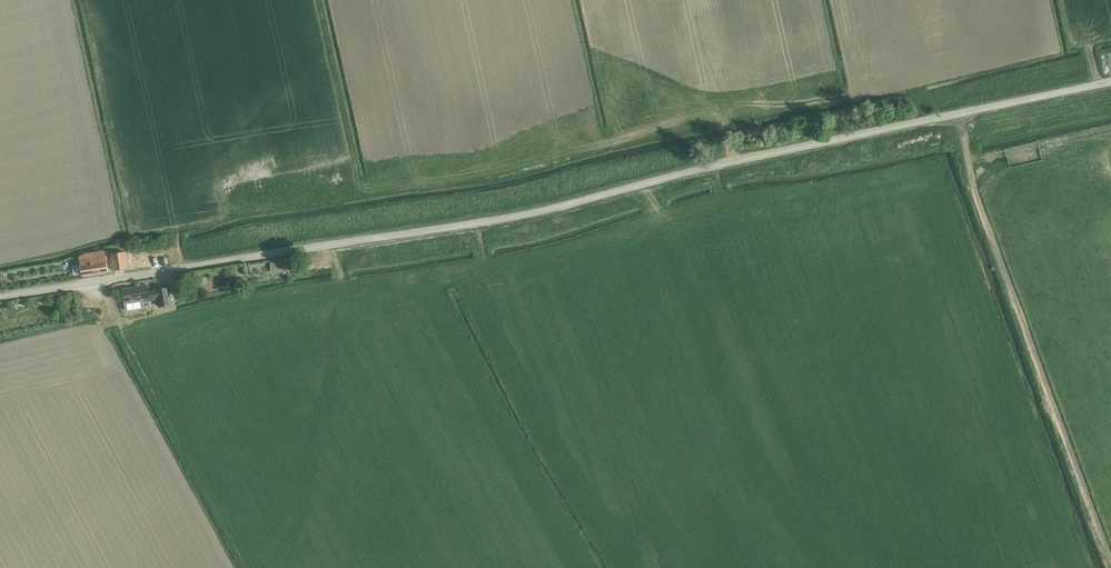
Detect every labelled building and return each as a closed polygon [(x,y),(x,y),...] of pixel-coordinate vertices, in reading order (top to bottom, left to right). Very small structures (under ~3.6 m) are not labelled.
[(1033,140),(1002,148),(1007,164),(1037,156),(1033,140)] [(125,250),(111,252),(114,269),(128,266),(125,250)] [(80,265),(73,266),(73,271),(74,275),(75,275),(79,274),(82,274),(82,275),(108,271),(107,264),(106,256),(106,255),(105,256),(101,256),(79,260),(80,265)] [(291,259),(270,263),(271,271),(293,268),(291,259)] [(122,289),(123,295),(124,303),(125,306),(126,310),(134,309),(142,308),(143,307),(144,307),(143,301),(145,301),(149,300),(156,299),(157,303),(159,303),(159,306),(165,305),(171,304),(170,297),(168,287),(162,288),(157,289),(155,290),(153,290),(154,293),(150,293),(149,293),(148,289),(148,285),(144,285),(140,286),(130,287),(122,289)]
